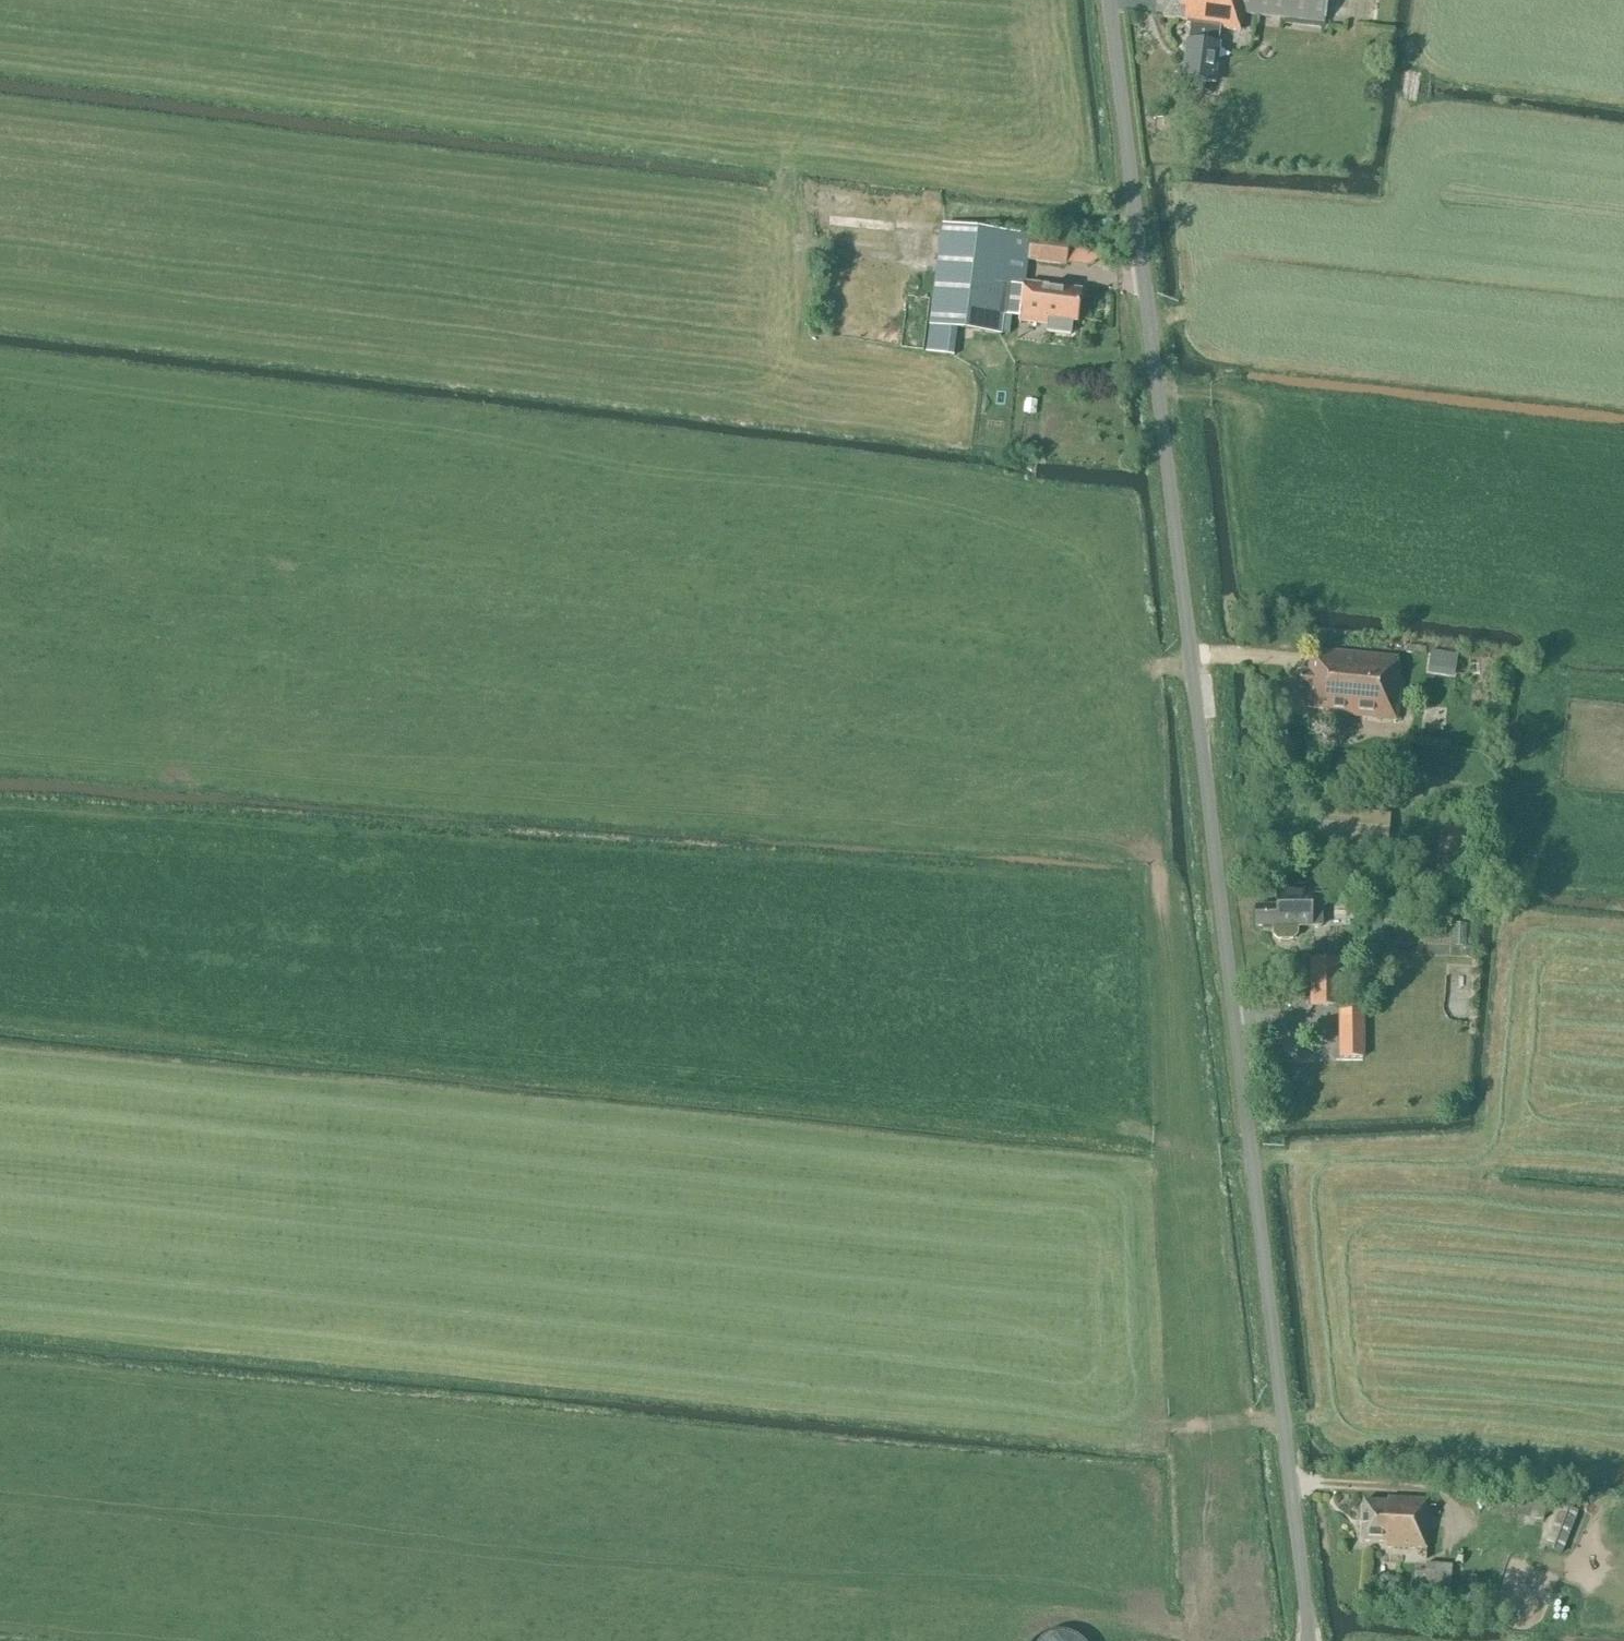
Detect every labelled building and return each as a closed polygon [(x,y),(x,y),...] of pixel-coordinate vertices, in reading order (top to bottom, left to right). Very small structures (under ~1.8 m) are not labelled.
[(1327,0),(1165,0),(1163,17),(1188,20),(1187,24),(1191,24),(1189,41),(1188,41),(1184,78),(1214,82),(1219,45),(1218,45),(1220,28),(1238,30),(1240,16),(1242,16),(1243,13),(1324,23),(1327,0)] [(1077,322),(1081,291),(1024,283),(1027,260),(1067,265),(1070,241),(1031,236),(943,225),(930,325),(1000,334),(1007,285),(1024,287),(1019,326),(1024,326),(1025,321),(1048,324),(1047,331),(1071,334),(1073,321),(1077,322)] [(1097,266),(1102,248),(1080,242),(1074,260),(1097,266)] [(1432,648),(1428,672),(1457,676),(1460,652),(1432,648)] [(1396,720),(1400,676),(1397,676),(1398,658),(1312,650),(1310,672),(1301,671),(1299,688),(1307,689),(1305,708),(1327,710),(1327,713),(1396,720)] [(1334,722),(1318,720),(1317,731),(1332,733),(1334,722)] [(1273,926),(1273,935),(1278,939),(1293,939),(1297,934),(1297,926),(1310,925),(1310,911),(1323,911),(1322,892),(1279,892),(1279,906),(1256,906),(1256,926),(1273,926)] [(1455,921),(1455,940),(1467,940),(1467,921),(1455,921)] [(1311,1006),(1340,1006),(1340,959),(1311,959),(1311,1006)] [(1341,1034),(1341,1046),(1361,1046),(1360,1034),(1341,1034)] [(1546,1500),(1504,1494),(1501,1515),(1544,1520),(1546,1500)] [(1426,1548),(1428,1499),(1388,1497),(1388,1502),(1363,1500),(1362,1541),(1386,1542),(1386,1546),(1426,1548)] [(1578,1511),(1560,1505),(1544,1546),(1562,1553),(1578,1511)] [(1449,1602),(1452,1566),(1426,1563),(1423,1600),(1449,1602)] [(1079,1637),(1074,1634),(1068,1632),(1062,1631),(1057,1631),(1051,1632),(1045,1634),(1040,1637),(1036,1640),(1035,1640),(1083,1640),(1079,1637)]
